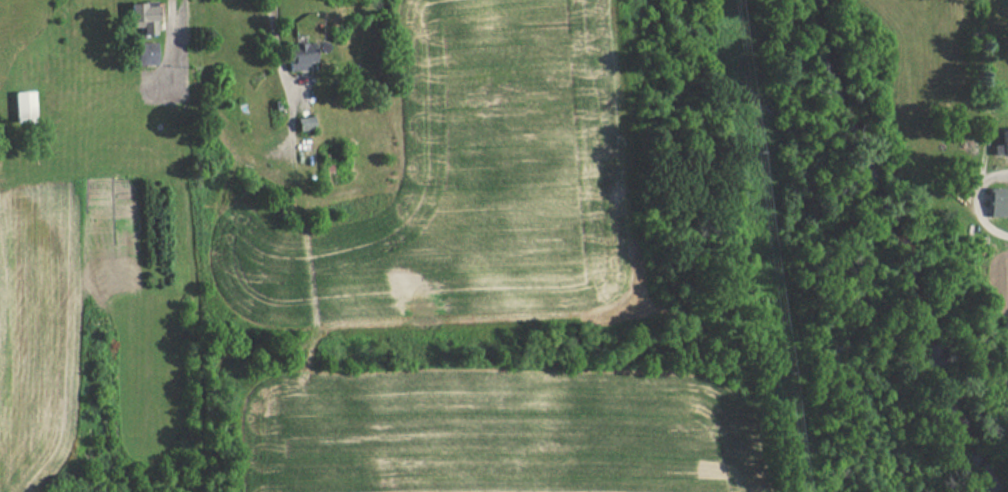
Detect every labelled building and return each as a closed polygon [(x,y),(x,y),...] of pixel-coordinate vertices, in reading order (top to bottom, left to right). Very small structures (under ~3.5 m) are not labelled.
[(151,34),(150,2),(125,3),(127,35),(151,34)] [(283,71),(305,68),(302,41),(279,44),(283,71)] [(152,42),(132,42),(132,64),(152,64),(152,42)] [(9,91),(11,123),(30,121),(28,90),(9,91)] [(993,128),(993,154),(1007,154),(1007,128),(993,128)] [(991,212),(1007,212),(1007,184),(991,184),(991,212)]
